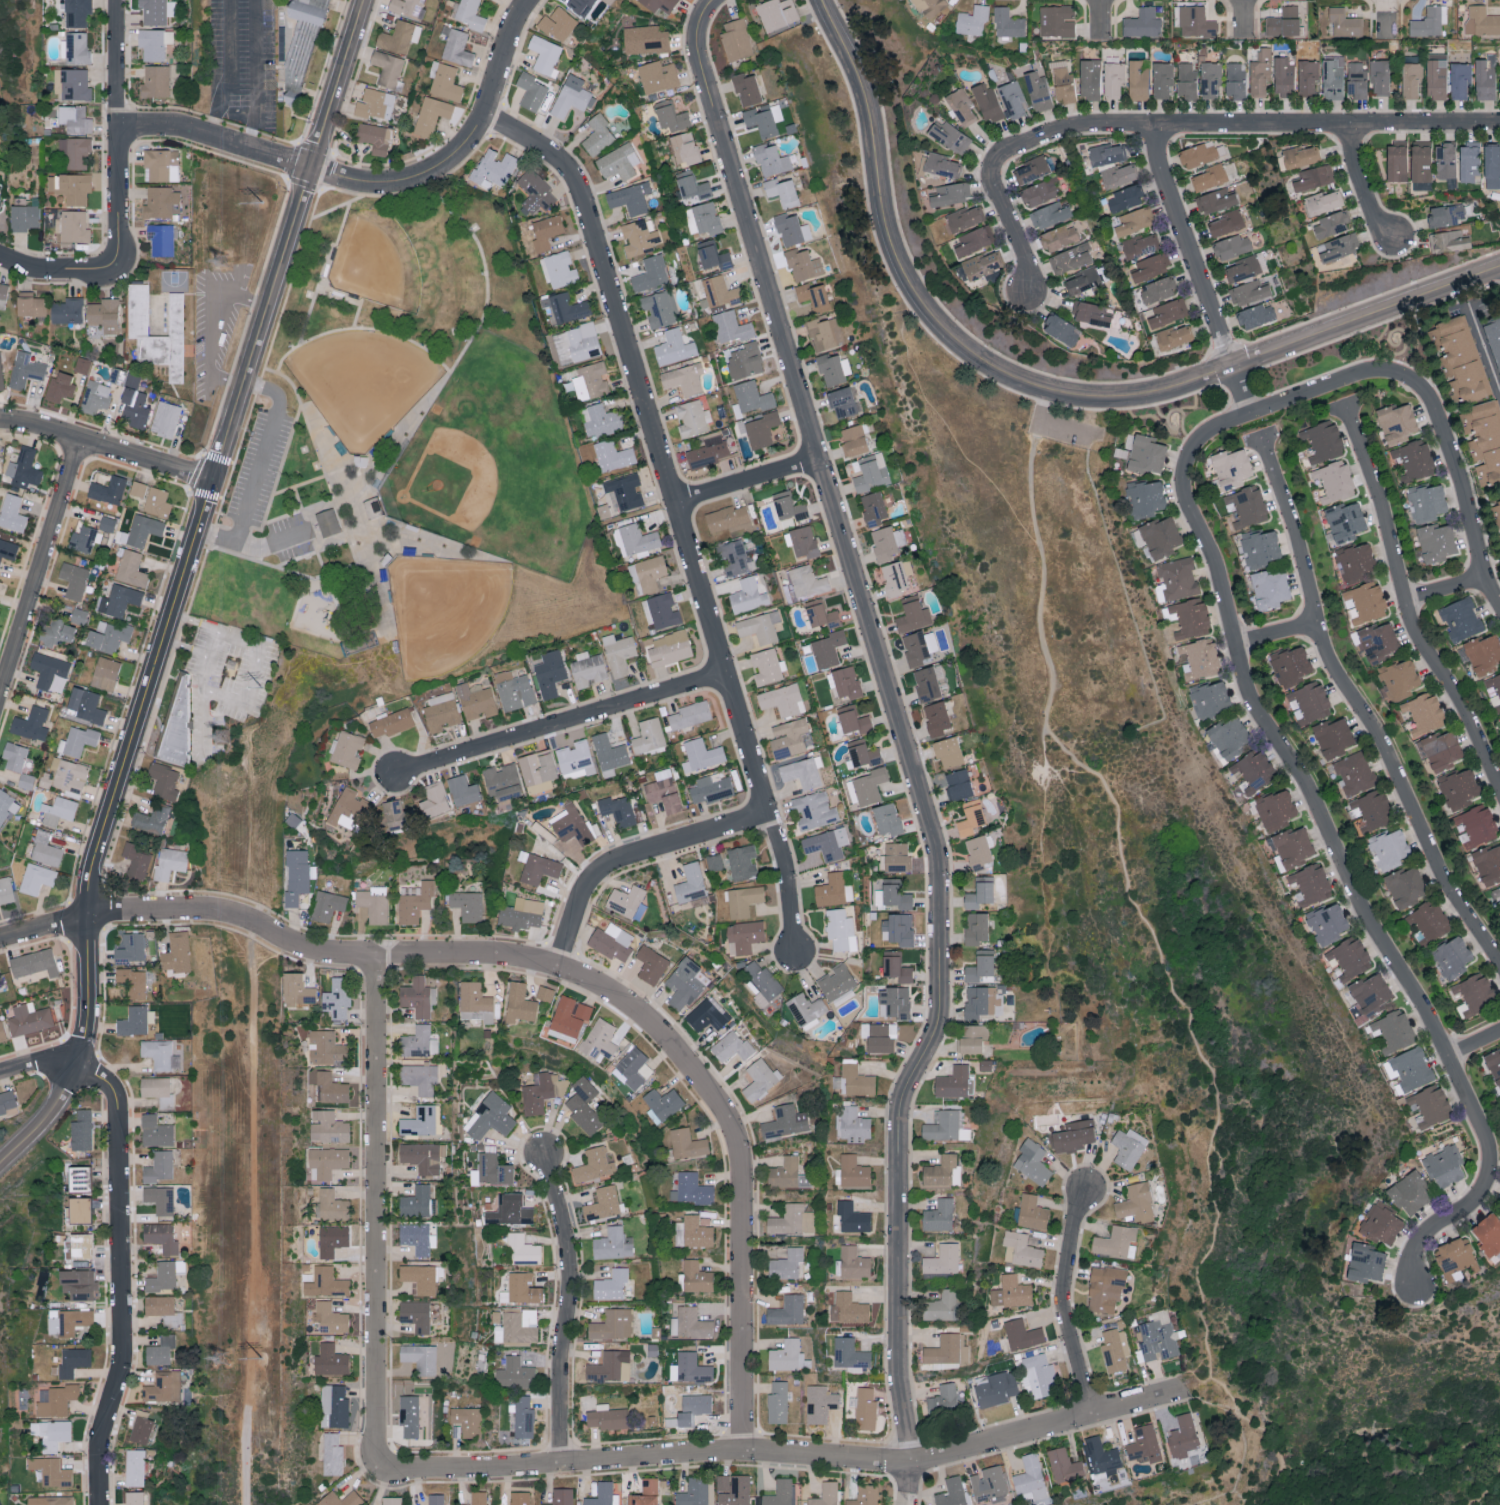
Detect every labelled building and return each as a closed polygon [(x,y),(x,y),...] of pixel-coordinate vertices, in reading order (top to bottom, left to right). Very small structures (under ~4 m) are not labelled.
[(65,26),(87,27),(87,13),(91,13),(91,0),(65,0),(65,26)] [(138,7),(143,7),(143,22),(167,23),(167,15),(174,15),(174,2),(167,2),(167,0),(138,0),(138,7)] [(330,0),(312,0),(311,3),(300,0),(296,0),(289,16),(301,19),(285,68),(288,92),(301,96),(330,0)] [(387,7),(419,20),(427,0),(389,0),(387,7)] [(469,21),(467,27),(483,31),(486,17),(477,14),(480,0),(460,0),(460,4),(452,2),(449,17),(469,21)] [(566,3),(584,16),(596,0),(568,0),(566,3)] [(677,0),(637,0),(637,1),(655,11),(658,7),(669,14),(677,0)] [(792,0),(782,0),(780,1),(780,0),(766,0),(755,5),(766,33),(800,19),(792,0)] [(946,0),(914,0),(926,19),(949,5),(946,0)] [(983,34),(983,21),(989,21),(989,4),(973,3),(973,12),(957,12),(956,33),(983,34)] [(1299,34),(1298,4),(1281,5),(1281,16),(1265,16),(1266,35),(1299,34)] [(1447,23),(1447,4),(1426,5),(1427,19),(1409,19),(1410,35),(1442,35),(1442,23),(1447,23)] [(1486,14),(1486,4),(1466,4),(1466,33),(1499,34),(1499,14),(1486,14)] [(543,13),(536,25),(563,42),(578,19),(557,5),(550,17),(543,13)] [(1025,17),(1009,17),(1009,5),(996,5),(996,35),(1025,35),(1025,17)] [(1075,35),(1074,21),(1071,21),(1071,5),(1039,5),(1040,36),(1075,35)] [(1123,35),(1162,34),(1161,17),(1156,17),(1156,5),(1138,5),(1139,17),(1122,17),(1123,35)] [(1174,5),(1174,25),(1181,25),(1181,36),(1218,35),(1218,20),(1205,20),(1205,5),(1174,5)] [(1345,6),(1329,6),(1329,21),(1333,21),(1334,35),(1363,34),(1362,17),(1346,17),(1345,6)] [(720,33),(728,61),(754,53),(743,16),(723,22),(725,31),(720,33)] [(407,53),(409,40),(418,42),(422,24),(396,19),(393,33),(378,30),(375,47),(407,53)] [(471,66),(475,52),(463,49),(468,31),(442,24),(440,33),(447,35),(441,58),(471,66)] [(668,30),(660,30),(660,25),(623,26),(624,53),(669,52),(668,30)] [(142,60),(164,61),(165,43),(173,43),(173,29),(137,29),(137,46),(143,47),(142,60)] [(88,62),(87,31),(65,31),(66,63),(88,62)] [(562,44),(531,35),(527,47),(538,51),(533,70),(552,75),(562,44)] [(1271,46),(1258,47),(1258,60),(1250,60),(1250,96),(1266,95),(1266,82),(1272,82),(1271,46)] [(404,58),(373,49),(369,62),(381,66),(376,83),(395,88),(404,58)] [(1446,99),(1447,53),(1427,53),(1427,99),(1446,99)] [(1475,58),(1476,99),(1496,99),(1495,53),(1487,53),(1487,58),(1475,58)] [(1274,56),(1275,94),(1294,94),(1294,63),(1290,64),(1290,55),(1274,56)] [(1343,56),(1333,56),(1333,59),(1323,59),(1323,99),(1344,99),(1343,56)] [(1104,95),(1123,96),(1124,58),(1105,58),(1104,95)] [(1129,58),(1129,99),(1149,99),(1149,58),(1129,58)] [(661,65),(660,59),(637,65),(644,93),(680,85),(674,62),(661,65)] [(1080,59),(1080,99),(1100,99),(1101,59),(1080,59)] [(1371,59),(1372,95),(1390,94),(1389,59),(1371,59)] [(1298,94),(1315,94),(1315,80),(1319,80),(1319,60),(1299,60),(1298,94)] [(460,101),(464,86),(453,83),(458,67),(439,61),(429,92),(460,101)] [(1153,97),(1172,97),(1173,62),(1154,61),(1153,97)] [(1220,98),(1220,61),(1201,61),(1201,97),(1220,98)] [(1366,97),(1365,61),(1347,62),(1348,97),(1366,97)] [(1192,62),(1178,62),(1177,97),(1197,97),(1197,69),(1192,69),(1192,62)] [(1244,62),(1226,62),(1226,97),(1245,97),(1244,62)] [(1403,62),(1402,98),(1421,98),(1421,62),(1403,62)] [(1470,62),(1451,62),(1451,99),(1470,99),(1470,62)] [(139,96),(169,96),(169,65),(144,65),(143,83),(139,83),(139,96)] [(1063,103),(1075,101),(1070,65),(1051,68),(1056,99),(1062,98),(1063,103)] [(54,92),(61,93),(61,99),(91,99),(91,87),(87,87),(87,68),(54,67),(54,92)] [(519,104),(537,112),(548,86),(534,80),(536,75),(521,69),(515,84),(526,88),(519,104)] [(1039,76),(1036,69),(1022,73),(1035,112),(1053,107),(1043,75),(1039,76)] [(740,106),(761,102),(755,73),(745,76),(744,72),(733,74),(740,106)] [(592,92),(565,79),(549,113),(564,119),(570,104),(584,111),(592,92)] [(970,86),(986,123),(1003,116),(987,79),(970,86)] [(1028,113),(1018,79),(998,85),(1009,119),(1028,113)] [(964,127),(977,118),(969,105),(972,102),(961,85),(944,96),(964,127)] [(395,94),(364,86),(361,101),(356,99),(353,112),(389,121),(395,94)] [(413,133),(431,138),(437,114),(451,118),(455,103),(423,95),(413,133)] [(676,114),(671,99),(653,105),(661,128),(668,125),(670,132),(691,125),(686,110),(676,114)] [(746,127),(757,123),(760,138),(778,133),(775,121),(783,119),(779,103),(756,109),(756,107),(741,111),(746,127)] [(85,104),(66,104),(65,132),(91,133),(92,117),(85,117),(85,104)] [(587,120),(595,130),(580,142),(592,157),(616,138),(605,125),(609,122),(600,111),(587,120)] [(935,120),(927,131),(960,155),(972,139),(945,119),(941,125),(935,120)] [(387,156),(390,126),(357,122),(355,140),(372,142),(370,154),(387,156)] [(699,161),(693,130),(670,134),(675,166),(699,161)] [(90,137),(57,137),(57,153),(65,153),(65,169),(85,168),(85,154),(91,154),(90,137)] [(1410,184),(1425,184),(1425,181),(1431,181),(1431,140),(1411,140),(1410,184)] [(1213,144),(1206,146),(1205,141),(1178,151),(1185,170),(1218,157),(1213,144)] [(1387,180),(1407,181),(1407,142),(1387,141),(1387,180)] [(636,174),(633,165),(639,162),(631,142),(594,158),(603,178),(618,172),(622,180),(636,174)] [(753,145),(760,176),(792,168),(789,154),(779,156),(776,143),(766,145),(765,142),(753,145)] [(1092,166),(1127,158),(1124,143),(1112,146),(1111,142),(1088,147),(1092,166)] [(1436,142),(1436,177),(1455,177),(1456,142),(1436,142)] [(1460,142),(1460,182),(1479,181),(1479,142),(1460,142)] [(1484,177),(1499,177),(1499,143),(1484,143),(1484,177)] [(1318,144),(1283,151),(1286,168),(1321,161),(1318,144)] [(518,157),(505,152),(501,161),(495,158),(498,151),(485,146),(471,180),(481,184),(484,178),(505,187),(518,157)] [(178,149),(143,149),(143,167),(148,167),(148,181),(178,180),(178,149)] [(961,159),(928,152),(924,170),(957,178),(961,159)] [(1051,172),(1045,155),(1012,167),(1019,184),(1051,172)] [(1100,172),(1105,189),(1139,178),(1134,161),(1100,172)] [(1197,192),(1228,180),(1222,163),(1190,175),(1197,192)] [(1300,170),(1302,179),(1292,181),(1295,191),(1334,183),(1330,163),(1300,170)] [(539,204),(546,211),(557,199),(548,190),(552,186),(530,166),(516,181),(530,195),(518,207),(528,216),(539,204)] [(709,181),(696,184),(693,172),(677,176),(681,198),(698,194),(699,199),(712,196),(709,181)] [(87,205),(87,192),(91,192),(91,174),(48,173),(48,183),(54,183),(54,193),(64,193),(64,205),(87,205)] [(762,181),(767,197),(778,194),(783,209),(800,204),(792,177),(778,182),(777,176),(762,181)] [(1025,205),(1061,197),(1056,178),(1021,186),(1025,205)] [(651,191),(649,181),(605,192),(609,207),(626,203),(629,216),(648,211),(644,193),(651,191)] [(967,181),(937,185),(938,194),(929,196),(930,206),(970,200),(967,181)] [(1106,194),(1111,212),(1144,203),(1139,185),(1106,194)] [(179,216),(179,191),(171,191),(171,186),(146,186),(147,204),(142,204),(142,216),(179,216)] [(1229,193),(1227,187),(1195,195),(1200,214),(1239,204),(1236,192),(1229,193)] [(1345,206),(1340,188),(1305,197),(1309,215),(1345,206)] [(685,206),(690,234),(708,230),(709,234),(721,232),(715,201),(685,206)] [(1061,206),(1060,201),(1029,210),(1034,229),(1073,217),(1069,204),(1061,206)] [(984,219),(976,203),(946,215),(953,233),(984,219)] [(1465,217),(1464,203),(1428,207),(1430,227),(1458,224),(1457,217),(1465,217)] [(38,205),(10,205),(10,229),(39,229),(38,205)] [(1121,224),(1114,226),(1117,236),(1151,225),(1148,215),(1152,214),(1149,205),(1118,215),(1121,224)] [(1245,225),(1239,208),(1207,221),(1213,237),(1245,225)] [(53,241),(90,241),(90,228),(85,228),(86,210),(61,209),(61,216),(54,216),(53,241)] [(1351,228),(1344,210),(1312,222),(1319,240),(1351,228)] [(808,223),(800,225),(797,213),(785,217),(784,212),(773,215),(783,247),(813,238),(808,223)] [(531,221),(536,238),(532,239),(536,252),(551,248),(548,237),(565,232),(560,214),(531,221)] [(621,224),(626,244),(623,245),(625,255),(661,245),(653,216),(621,224)] [(1046,251),(1080,240),(1074,222),(1040,233),(1046,251)] [(959,257),(996,240),(987,223),(960,236),(963,243),(954,247),(959,257)] [(151,256),(173,255),(173,224),(146,224),(146,239),(150,238),(151,256)] [(1462,237),(1462,229),(1429,233),(1432,252),(1471,247),(1469,236),(1462,237)] [(1362,248),(1355,230),(1317,245),(1324,263),(1362,248)] [(1121,242),(1127,259),(1161,249),(1155,231),(1121,242)] [(1253,250),(1248,232),(1212,242),(1215,255),(1219,254),(1221,259),(1253,250)] [(718,254),(713,238),(696,243),(702,268),(719,264),(721,270),(733,266),(729,251),(718,254)] [(1056,276),(1094,260),(1086,241),(1048,257),(1056,276)] [(820,257),(810,259),(808,249),(797,251),(796,247),(786,249),(792,281),(823,274),(820,257)] [(996,248),(962,262),(969,280),(1004,266),(996,248)] [(550,289),(579,280),(576,267),(572,268),(567,249),(541,257),(550,289)] [(1138,270),(1131,272),(1135,282),(1171,271),(1164,252),(1136,261),(1138,270)] [(642,257),(645,272),(630,276),(633,290),(669,283),(663,253),(642,257)] [(1224,264),(1230,282),(1262,272),(1256,255),(1224,264)] [(1102,285),(1097,268),(1063,277),(1068,294),(1102,285)] [(701,279),(708,307),(740,298),(737,287),(727,289),(723,273),(701,279)] [(1147,289),(1140,291),(1144,304),(1179,294),(1173,275),(1145,283),(1147,289)] [(1269,283),(1261,285),(1260,280),(1229,286),(1233,306),(1272,297),(1269,283)] [(794,286),(799,301),(809,298),(814,314),(831,309),(824,283),(810,287),(808,282),(794,286)] [(8,285),(0,283),(0,309),(5,310),(8,285)] [(129,284),(148,284),(148,294),(168,295),(168,291),(183,292),(182,384),(167,383),(167,363),(137,364),(137,339),(128,339),(129,284)] [(45,316),(45,297),(33,297),(33,291),(17,290),(16,315),(45,316)] [(651,327),(679,322),(673,290),(639,296),(642,310),(647,309),(651,327)] [(540,298),(542,307),(549,305),(554,324),(592,314),(588,299),(571,304),(567,291),(540,298)] [(50,322),(81,323),(82,297),(63,296),(63,303),(50,302),(50,322)] [(1153,307),(1156,315),(1147,318),(1151,329),(1190,315),(1183,296),(1153,307)] [(87,303),(86,323),(102,324),(102,333),(118,334),(118,298),(101,297),(101,303),(87,303)] [(1271,301),(1237,312),(1243,330),(1277,318),(1271,301)] [(1110,325),(1112,307),(1074,302),(1072,321),(1110,325)] [(711,314),(718,342),(741,337),(742,339),(755,336),(752,321),(737,324),(733,308),(711,314)] [(1083,329),(1051,313),(1042,330),(1073,347),(1083,329)] [(1493,393),(1464,314),(1428,327),(1436,349),(1443,347),(1446,354),(1438,357),(1447,379),(1446,380),(1454,402),(1462,399),(1464,404),(1493,393)] [(1499,374),(1499,315),(1482,322),(1499,374)] [(813,350),(844,345),(839,317),(816,320),(816,319),(809,320),(813,350)] [(602,353),(593,322),(554,332),(562,364),(602,353)] [(1155,332),(1160,350),(1193,341),(1188,323),(1155,332)] [(659,366),(699,354),(695,340),(684,343),(679,326),(663,330),(667,342),(653,346),(659,366)] [(742,343),(743,348),(725,353),(732,379),(764,371),(756,339),(742,343)] [(46,363),(29,360),(31,352),(16,349),(9,387),(24,390),(27,377),(43,380),(46,363)] [(817,356),(826,387),(847,381),(845,375),(853,373),(848,357),(841,359),(839,353),(831,356),(830,352),(817,356)] [(577,367),(579,377),(564,381),(566,391),(575,388),(579,401),(609,393),(604,373),(607,373),(603,360),(577,367)] [(659,373),(663,389),(680,384),(683,398),(703,392),(698,374),(704,373),(701,362),(659,373)] [(44,398),(59,403),(62,394),(71,398),(76,384),(69,382),(72,375),(54,369),(44,398)] [(741,414),(776,404),(772,391),(759,395),(754,378),(732,385),(741,414)] [(113,386),(88,379),(78,410),(95,415),(98,406),(106,408),(113,386)] [(836,418),(859,411),(850,384),(827,392),(836,418)] [(709,431),(707,422),(712,421),(709,408),(703,410),(700,398),(676,404),(680,424),(677,425),(680,437),(709,431)] [(1499,483),(1499,398),(1466,406),(1473,437),(1468,438),(1473,461),(1482,458),(1484,463),(1475,465),(1480,488),(1499,483)] [(172,438),(182,407),(159,399),(149,431),(172,438)] [(584,422),(588,438),(623,428),(618,409),(605,413),(602,401),(588,406),(592,420),(584,422)] [(1385,445),(1410,440),(1408,433),(1417,431),(1411,403),(1391,407),(1391,405),(1377,408),(1385,445)] [(744,420),(750,449),(773,444),(769,426),(781,424),(778,412),(744,420)] [(1298,430),(1301,441),(1309,438),(1314,453),(1308,455),(1311,464),(1345,453),(1334,418),(1298,430)] [(847,456),(869,450),(862,423),(839,429),(847,456)] [(730,454),(723,433),(703,439),(705,445),(685,451),(691,470),(720,461),(719,457),(730,454)] [(1167,444),(1156,443),(1157,436),(1134,433),(1128,469),(1143,472),(1144,469),(1162,473),(1167,444)] [(637,462),(633,446),(617,451),(613,438),(593,443),(601,472),(637,462)] [(1390,448),(1395,465),(1403,462),(1406,473),(1401,474),(1404,483),(1435,473),(1426,438),(1390,448)] [(5,475),(11,476),(10,484),(26,487),(27,483),(40,485),(43,470),(32,467),(36,448),(20,445),(17,462),(8,461),(5,475)] [(1226,453),(1226,450),(1211,455),(1222,491),(1245,485),(1243,478),(1253,475),(1245,448),(1226,453)] [(891,483),(883,451),(851,460),(855,473),(851,474),(856,492),(891,483)] [(1323,504),(1356,494),(1345,459),(1310,469),(1313,480),(1322,477),(1327,493),(1320,495),(1323,504)] [(602,481),(605,494),(614,492),(619,511),(643,505),(638,485),(641,485),(638,472),(602,481)] [(126,477),(111,474),(108,485),(90,480),(86,496),(119,504),(126,477)] [(1132,519),(1156,515),(1156,510),(1167,508),(1162,478),(1127,484),(1132,519)] [(144,497),(147,483),(132,480),(129,494),(144,497)] [(1415,525),(1438,520),(1437,514),(1449,512),(1442,483),(1407,491),(1415,525)] [(172,503),(166,501),(169,491),(150,485),(142,509),(168,517),(172,503)] [(1235,529),(1269,519),(1259,485),(1223,495),(1226,505),(1235,502),(1240,520),(1233,522),(1235,529)] [(796,520),(809,517),(805,502),(793,504),(789,489),(772,494),(778,520),(795,515),(796,520)] [(888,519),(882,491),(860,495),(865,524),(888,519)] [(24,531),(27,516),(18,514),(22,496),(5,492),(0,512),(0,526),(24,531)] [(1368,528),(1358,501),(1342,507),(1340,503),(1324,509),(1337,545),(1358,538),(1356,533),(1368,528)] [(1491,506),(1497,526),(1499,525),(1499,503),(1491,506)] [(745,505),(734,508),(733,505),(704,514),(710,536),(751,523),(745,505)] [(318,518),(336,512),(343,533),(325,539),(318,518)] [(166,521),(134,513),(126,543),(143,548),(148,532),(162,536),(166,521)] [(1140,526),(1153,561),(1175,552),(1173,547),(1183,544),(1172,516),(1154,523),(1153,520),(1140,526)] [(626,555),(662,546),(657,530),(641,534),(637,522),(619,527),(626,555)] [(1416,528),(1425,565),(1448,559),(1447,555),(1458,553),(1451,524),(1438,527),(1437,523),(1416,528)] [(68,547),(90,553),(97,528),(81,524),(79,533),(72,531),(68,547)] [(811,524),(788,530),(795,557),(806,554),(807,558),(819,555),(811,524)] [(878,561),(901,555),(898,546),(906,544),(902,528),(893,530),(892,525),(869,531),(878,561)] [(1281,557),(1276,529),(1241,535),(1247,570),(1268,566),(1267,560),(1281,557)] [(725,577),(754,569),(751,557),(747,558),(741,537),(716,545),(725,577)] [(0,538),(0,560),(1,556),(14,560),(18,544),(0,538)] [(1377,569),(1369,543),(1336,553),(1345,584),(1367,578),(1365,572),(1377,569)] [(142,553),(124,547),(115,579),(146,588),(150,573),(137,570),(142,553)] [(659,590),(655,575),(668,572),(663,554),(628,564),(633,584),(637,583),(640,595),(659,590)] [(1157,563),(1159,577),(1163,576),(1167,600),(1199,594),(1191,556),(1157,563)] [(879,567),(888,596),(910,589),(906,575),(914,573),(909,558),(879,567)] [(58,578),(67,580),(64,598),(82,601),(88,567),(61,563),(58,578)] [(827,575),(815,579),(811,563),(787,569),(796,598),(831,588),(827,575)] [(1257,611),(1281,607),(1279,600),(1291,598),(1286,570),(1268,573),(1267,570),(1250,573),(1257,611)] [(733,614),(770,603),(767,591),(759,594),(754,574),(739,578),(743,590),(727,594),(733,614)] [(144,592),(113,583),(108,598),(101,596),(97,611),(122,619),(127,602),(139,606),(144,592)] [(1342,591),(1345,600),(1354,598),(1359,616),(1352,618),(1354,624),(1388,615),(1380,584),(1370,587),(1369,584),(1342,591)] [(652,631),(682,622),(679,608),(676,609),(670,591),(643,599),(652,631)] [(894,618),(899,633),(934,623),(929,606),(922,608),(918,595),(901,600),(905,615),(894,618)] [(1453,643),(1485,630),(1470,595),(1439,608),(1453,643)] [(804,602),(811,627),(827,623),(828,628),(842,625),(838,609),(826,612),(822,597),(804,602)] [(1176,640),(1211,633),(1204,597),(1168,604),(1171,620),(1179,618),(1181,630),(1174,632),(1176,640)] [(734,621),(738,637),(756,633),(759,646),(779,641),(774,623),(782,621),(779,610),(734,621)] [(69,645),(75,626),(52,619),(50,625),(44,624),(39,642),(52,646),(54,640),(69,645)] [(129,642),(133,628),(98,619),(95,631),(88,629),(84,646),(115,653),(119,639),(129,642)] [(1402,650),(1391,622),(1374,628),(1372,625),(1351,633),(1358,651),(1365,649),(1370,662),(1402,650)] [(811,641),(817,669),(839,664),(835,646),(847,643),(844,628),(828,632),(829,636),(811,641)] [(652,637),(655,647),(647,649),(650,662),(653,661),(654,666),(693,657),(686,629),(652,637)] [(910,668),(924,664),(921,656),(939,651),(933,631),(923,634),(922,630),(901,636),(910,668)] [(612,679),(629,675),(625,657),(638,654),(633,635),(623,637),(621,632),(602,637),(612,679)] [(1496,632),(1464,645),(1476,676),(1499,666),(1499,643),(1496,632)] [(1214,637),(1177,645),(1179,655),(1186,654),(1190,673),(1185,675),(1186,680),(1221,673),(1214,637)] [(1281,687),(1315,674),(1303,643),(1269,657),(1281,687)] [(756,686),(783,680),(775,647),(751,653),(756,673),(753,673),(756,686)] [(540,653),(543,662),(533,664),(543,700),(558,696),(554,681),(567,678),(559,648),(540,653)] [(590,686),(589,681),(607,677),(601,653),(589,656),(587,650),(575,653),(576,660),(569,662),(576,689),(590,686)] [(35,687),(62,693),(69,661),(33,653),(29,668),(39,670),(35,687)] [(89,685),(112,692),(121,662),(98,655),(89,685)] [(1392,703),(1413,694),(1411,689),(1422,685),(1410,656),(1378,670),(1392,703)] [(850,699),(863,695),(854,664),(831,671),(838,698),(848,695),(850,699)] [(919,702),(940,697),(934,666),(913,670),(919,702)] [(493,674),(504,712),(537,702),(528,673),(513,677),(510,669),(493,674)] [(159,754),(183,672),(189,673),(190,769),(159,754)] [(1190,689),(1198,719),(1232,709),(1224,679),(1190,689)] [(1331,715),(1322,681),(1287,691),(1297,725),(1331,715)] [(465,720),(482,716),(483,718),(498,714),(491,686),(482,689),(480,683),(467,686),(466,682),(456,684),(465,720)] [(757,693),(760,709),(777,705),(780,718),(806,712),(799,683),(757,693)] [(100,693),(71,686),(66,708),(76,711),(74,717),(103,724),(106,710),(96,707),(100,693)] [(1413,737),(1446,724),(1433,690),(1399,704),(1402,713),(1410,710),(1417,727),(1410,730),(1413,737)] [(443,730),(442,727),(461,721),(452,691),(428,697),(430,705),(422,707),(430,734),(443,730)] [(667,715),(670,729),(712,720),(707,700),(677,706),(678,712),(667,715)] [(931,738),(945,734),(943,729),(951,727),(944,700),(923,706),(931,738)] [(859,717),(854,703),(836,708),(843,734),(871,725),(868,714),(859,717)] [(44,742),(48,728),(43,726),(48,709),(32,704),(27,719),(13,715),(8,731),(44,742)] [(414,724),(407,706),(367,722),(374,739),(414,724)] [(1254,742),(1237,715),(1221,725),(1219,722),(1206,730),(1224,760),(1254,742)] [(638,721),(641,736),(630,739),(634,754),(666,745),(658,716),(638,721)] [(771,726),(774,738),(769,739),(774,760),(806,752),(801,733),(810,730),(806,717),(771,726)] [(1311,726),(1325,759),(1357,746),(1345,717),(1329,723),(1327,720),(1311,726)] [(79,758),(84,743),(95,746),(100,731),(85,727),(84,730),(70,726),(62,753),(79,758)] [(363,736),(340,730),(338,740),(334,739),(328,761),(357,769),(360,758),(357,757),(363,736)] [(1435,734),(1419,740),(1431,775),(1449,769),(1447,763),(1464,758),(1454,730),(1436,737),(1435,734)] [(610,747),(607,732),(593,734),(602,777),(615,775),(614,767),(630,763),(626,744),(610,747)] [(965,763),(957,735),(932,743),(937,760),(941,759),(944,769),(965,763)] [(726,760),(722,745),(706,750),(702,736),(682,742),(688,760),(681,762),(684,773),(726,760)] [(564,780),(595,771),(586,738),(573,741),(574,745),(556,750),(564,780)] [(878,747),(866,750),(864,738),(847,741),(853,766),(881,761),(878,747)] [(4,768),(21,773),(28,748),(6,741),(1,757),(7,759),(4,768)] [(519,756),(528,796),(554,790),(552,779),(557,777),(551,749),(519,756)] [(1235,762),(1250,784),(1243,789),(1248,796),(1278,775),(1261,750),(1254,755),(1251,751),(1235,762)] [(1333,761),(1347,797),(1377,785),(1363,750),(1333,761)] [(89,766),(52,756),(49,769),(55,770),(51,786),(65,789),(63,795),(80,799),(89,766)] [(179,789),(175,788),(180,769),(150,762),(147,776),(157,779),(152,795),(175,802),(179,789)] [(495,765),(483,769),(493,803),(524,793),(514,763),(496,769),(495,765)] [(881,801),(877,783),(889,780),(885,765),(869,769),(871,774),(847,780),(855,808),(881,801)] [(682,810),(670,767),(654,771),(656,781),(644,784),(649,804),(662,800),(666,814),(682,810)] [(943,775),(951,802),(974,795),(966,768),(943,775)] [(1451,813),(1473,804),(1470,799),(1481,794),(1470,768),(1438,781),(1451,813)] [(706,804),(734,795),(729,776),(720,779),(718,772),(695,779),(697,786),(688,788),(693,804),(705,800),(706,804)] [(18,786),(32,789),(35,776),(21,773),(18,786)] [(456,809),(483,802),(478,783),(468,786),(465,774),(448,778),(456,809)] [(452,809),(440,780),(423,786),(427,799),(421,801),(427,818),(452,809)] [(346,832),(361,792),(342,785),(328,825),(346,832)] [(1268,834),(1290,824),(1288,819),(1299,814),(1286,787),(1254,801),(1268,834)] [(9,811),(15,814),(21,802),(0,789),(0,826),(9,811)] [(841,821),(837,806),(830,807),(826,790),(792,799),(796,816),(800,831),(841,821)] [(1347,802),(1354,820),(1357,819),(1363,833),(1394,821),(1383,792),(1377,794),(1375,791),(1347,802)] [(41,803),(39,810),(44,812),(41,824),(56,828),(59,817),(73,820),(78,801),(55,795),(52,806),(41,803)] [(597,799),(601,816),(613,812),(618,828),(636,823),(629,795),(611,800),(610,796),(597,799)] [(955,822),(959,838),(974,834),(973,828),(986,824),(980,798),(962,802),(966,819),(955,822)] [(375,804),(378,823),(386,821),(387,828),(405,824),(400,799),(375,804)] [(548,819),(562,842),(574,834),(582,846),(595,838),(571,800),(563,805),(565,809),(548,819)] [(872,807),(879,834),(889,831),(890,836),(903,832),(894,801),(872,807)] [(164,834),(170,805),(153,802),(151,815),(134,811),(131,827),(164,834)] [(1473,846),(1499,836),(1486,803),(1460,813),(1473,846)] [(1272,838),(1286,872),(1307,862),(1305,858),(1316,854),(1303,825),(1272,838)] [(800,839),(804,854),(821,849),(825,863),(845,857),(842,846),(850,843),(845,826),(800,839)] [(1379,872),(1412,859),(1400,827),(1367,840),(1379,872)] [(29,859),(58,867),(63,849),(47,844),(51,832),(38,828),(29,859)] [(971,871),(984,869),(984,863),(991,862),(987,835),(966,839),(971,871)] [(142,882),(153,851),(125,841),(121,855),(132,859),(126,876),(142,882)] [(883,871),(911,872),(912,856),(907,856),(908,843),(884,842),(883,871)] [(732,881),(757,877),(754,860),(756,859),(753,844),(726,849),(732,881)] [(1499,882),(1499,845),(1487,850),(1486,847),(1471,853),(1485,888),(1499,882)] [(155,880),(169,881),(170,869),(187,871),(189,850),(159,847),(155,880)] [(308,893),(308,850),(286,850),(286,907),(298,907),(298,893),(308,893)] [(524,862),(520,881),(539,885),(541,874),(559,877),(562,861),(519,852),(518,860),(524,862)] [(709,872),(723,868),(719,853),(705,857),(709,872)] [(673,884),(678,903),(707,895),(697,860),(682,864),(686,881),(673,884)] [(41,883),(52,886),(57,870),(27,862),(18,890),(37,896),(41,883)] [(1286,875),(1289,885),(1298,882),(1303,898),(1298,900),(1301,907),(1333,896),(1322,863),(1286,875)] [(1384,875),(1397,911),(1420,903),(1418,896),(1427,893),(1417,866),(1404,871),(1404,869),(1384,875)] [(827,872),(828,884),(814,885),(815,905),(853,903),(852,884),(844,885),(844,871),(827,872)] [(993,903),(993,876),(975,876),(976,893),(964,893),(964,909),(979,909),(979,904),(993,903)] [(13,902),(10,877),(0,878),(0,904),(13,902)] [(875,904),(898,905),(898,909),(912,910),(912,893),(900,893),(901,878),(882,878),(882,889),(875,889),(875,904)] [(419,887),(399,886),(398,924),(419,925),(419,909),(432,909),(432,880),(419,879),(419,887)] [(645,889),(632,883),(628,893),(613,887),(604,906),(632,918),(645,889)] [(385,894),(386,886),(370,886),(370,894),(385,894)] [(728,919),(750,918),(749,903),(765,902),(764,886),(726,889),(728,919)] [(1494,898),(1499,896),(1499,886),(1491,888),(1494,898)] [(309,919),(329,924),(333,909),(344,911),(348,897),(317,890),(309,919)] [(387,924),(388,895),(370,895),(370,890),(355,890),(355,906),(368,906),(367,924),(387,924)] [(481,892),(448,892),(449,907),(461,907),(461,923),(482,922),(481,892)] [(500,905),(497,926),(520,929),(520,925),(540,928),(544,901),(515,897),(514,907),(500,905)] [(1321,947),(1342,937),(1340,932),(1350,928),(1338,901),(1306,915),(1321,947)] [(638,921),(647,906),(640,902),(632,917),(638,921)] [(1448,932),(1445,927),(1451,923),(1437,902),(1430,907),(1427,902),(1405,916),(1414,930),(1412,931),(1423,948),(1448,932)] [(833,952),(856,950),(854,917),(846,917),(845,908),(826,909),(827,940),(832,940),(833,952)] [(966,945),(979,945),(979,941),(988,941),(988,913),(965,913),(966,945)] [(881,940),(898,941),(898,946),(913,946),(913,929),(911,929),(911,915),(881,915),(881,940)] [(633,935),(610,921),(604,931),(597,927),(586,944),(612,960),(614,956),(624,962),(633,948),(628,945),(633,935)] [(764,921),(726,923),(727,941),(736,941),(737,955),(752,954),(751,942),(765,941),(764,921)] [(190,970),(188,930),(169,931),(170,952),(160,952),(161,971),(190,970)] [(144,933),(121,933),(121,944),(113,944),(114,961),(145,960),(144,933)] [(1475,959),(1460,934),(1430,952),(1448,982),(1468,970),(1465,965),(1475,959)] [(1325,952),(1329,961),(1336,957),(1344,972),(1339,975),(1343,983),(1374,966),(1359,938),(1351,943),(1349,939),(1325,952)] [(635,957),(644,962),(636,976),(655,986),(669,959),(641,944),(635,957)] [(46,969),(49,978),(58,976),(51,947),(8,958),(13,978),(46,969)] [(994,976),(993,949),(976,949),(976,966),(964,966),(965,982),(979,982),(979,976),(994,976)] [(899,982),(913,983),(913,966),(901,966),(901,950),(883,950),(882,976),(899,977),(899,982)] [(702,968),(685,955),(664,982),(675,991),(666,1001),(682,1013),(709,979),(699,972),(702,968)] [(765,1003),(784,990),(767,966),(762,969),(755,960),(741,970),(765,1003)] [(816,981),(828,1002),(857,985),(843,961),(831,968),(833,971),(816,981)] [(146,969),(115,970),(115,983),(128,983),(128,1000),(146,1000),(146,969)] [(1349,988),(1367,1019),(1385,1009),(1382,1004),(1394,997),(1380,971),(1349,988)] [(1450,986),(1454,995),(1462,992),(1466,1002),(1457,1006),(1462,1019),(1498,1004),(1484,972),(1450,986)] [(316,987),(303,987),(303,973),(282,973),(283,1007),(295,1006),(295,1003),(316,1002),(316,987)] [(437,987),(425,987),(425,974),(412,974),(412,986),(399,986),(399,1007),(415,1007),(415,1019),(430,1019),(430,1004),(437,1004),(437,987)] [(346,1020),(346,1007),(350,1007),(350,977),(332,977),(331,992),(322,992),(321,1010),(331,1010),(331,1020),(346,1020)] [(481,981),(460,981),(461,1011),(494,1010),(493,997),(482,997),(481,981)] [(505,1022),(515,1023),(515,1018),(536,1020),(538,1001),(524,1000),(526,982),(509,981),(505,1022)] [(555,989),(538,985),(535,998),(552,1002),(555,989)] [(909,988),(878,988),(878,1006),(882,1006),(882,1017),(909,1016),(909,988)] [(786,1000),(799,1026),(828,1012),(821,997),(809,1003),(804,992),(786,1000)] [(592,1007),(576,1001),(576,999),(560,994),(547,1034),(575,1043),(582,1021),(587,1023),(592,1007)] [(732,1017),(710,994),(684,1019),(698,1033),(710,1022),(718,1031),(732,1017)] [(11,1006),(14,1016),(6,1018),(11,1037),(53,1026),(49,1007),(35,1010),(32,1001),(11,1006)] [(116,1019),(116,1034),(147,1034),(147,1023),(155,1023),(155,1010),(147,1011),(147,1005),(128,1005),(128,1019),(116,1019)] [(494,1012),(461,1011),(460,1018),(480,1018),(480,1023),(493,1024),(494,1012)] [(1369,1022),(1374,1037),(1383,1033),(1386,1043),(1380,1046),(1384,1055),(1417,1043),(1406,1012),(1397,1015),(1396,1012),(1369,1022)] [(616,1027),(597,1016),(578,1050),(603,1064),(615,1044),(609,1040),(616,1027)] [(867,1038),(867,1052),(895,1053),(896,1024),(861,1023),(861,1038),(867,1038)] [(430,1024),(415,1024),(415,1036),(399,1035),(399,1056),(438,1056),(438,1038),(430,1038),(430,1024)] [(982,1054),(982,1039),(988,1040),(989,1025),(962,1025),(962,1038),(959,1038),(958,1053),(982,1054)] [(722,1064),(736,1051),(744,1060),(754,1051),(733,1028),(709,1049),(722,1064)] [(335,1064),(335,1060),(346,1059),(346,1044),(335,1044),(335,1030),(308,1030),(309,1064),(335,1064)] [(172,1040),(140,1040),(141,1056),(153,1056),(153,1070),(172,1070),(172,1040)] [(636,1071),(649,1058),(635,1045),(611,1070),(634,1092),(646,1079),(636,1071)] [(1404,1093),(1435,1079),(1421,1045),(1389,1059),(1404,1093)] [(1483,1056),(1499,1091),(1499,1090),(1499,1053),(1498,1049),(1483,1056)] [(781,1078),(761,1056),(745,1070),(754,1080),(740,1092),(751,1104),(781,1078)] [(875,1075),(857,1074),(857,1063),(841,1063),(841,1077),(833,1076),(832,1088),(840,1088),(840,1094),(875,1095),(875,1075)] [(967,1097),(968,1064),(952,1064),(952,1076),(935,1075),(934,1096),(967,1097)] [(438,1065),(400,1065),(400,1084),(418,1084),(418,1096),(434,1097),(434,1081),(437,1081),(438,1065)] [(319,1101),(348,1102),(349,1083),(331,1082),(331,1070),(316,1070),(316,1085),(320,1085),(319,1101)] [(524,1115),(544,1114),(543,1097),(566,1097),(565,1080),(557,1080),(556,1072),(537,1073),(538,1085),(522,1086),(524,1115)] [(570,1086),(575,1093),(564,1102),(573,1114),(570,1116),(588,1137),(604,1124),(587,1102),(598,1093),(583,1075),(570,1086)] [(140,1097),(159,1097),(159,1107),(174,1107),(173,1093),(169,1093),(169,1077),(140,1078),(140,1097)] [(1420,1130),(1453,1116),(1439,1083),(1406,1097),(1411,1111),(1419,1108),(1424,1120),(1417,1123),(1420,1130)] [(647,1112),(657,1125),(685,1103),(673,1088),(661,1097),(654,1087),(642,1097),(651,1108),(647,1112)] [(18,1109),(13,1089),(0,1093),(0,1114),(18,1109)] [(462,1128),(478,1141),(490,1125),(505,1136),(516,1121),(505,1113),(511,1106),(491,1090),(462,1128)] [(773,1107),(776,1120),(759,1124),(763,1140),(810,1129),(806,1111),(796,1113),(794,1102),(773,1107)] [(440,1104),(415,1105),(416,1118),(398,1119),(398,1135),(441,1134),(440,1104)] [(848,1141),(872,1141),(871,1117),(857,1117),(857,1105),(838,1105),(838,1138),(848,1138),(848,1141)] [(91,1150),(90,1109),(76,1109),(76,1121),(70,1121),(71,1150),(91,1150)] [(959,1109),(938,1109),(938,1124),(922,1123),(921,1139),(959,1140),(959,1109)] [(310,1122),(309,1142),(350,1142),(350,1121),(334,1121),(334,1110),(311,1110),(311,1122),(310,1122)] [(157,1114),(141,1114),(142,1146),(174,1145),(173,1124),(157,1124),(157,1114)] [(1064,1123),(1065,1131),(1051,1133),(1053,1153),(1085,1150),(1084,1144),(1095,1142),(1092,1119),(1064,1123)] [(708,1138),(692,1140),(689,1126),(670,1129),(675,1159),(710,1153),(708,1138)] [(1149,1138),(1129,1128),(1126,1133),(1118,1129),(1110,1143),(1120,1148),(1113,1162),(1132,1172),(1149,1138)] [(1043,1186),(1053,1171),(1039,1161),(1047,1150),(1027,1137),(1018,1149),(1021,1151),(1012,1166),(1043,1186)] [(1465,1162),(1455,1142),(1422,1158),(1438,1190),(1465,1177),(1459,1165),(1465,1162)] [(439,1175),(440,1156),(446,1156),(446,1144),(399,1143),(399,1163),(417,1163),(417,1175),(439,1175)] [(571,1167),(573,1183),(617,1175),(615,1160),(608,1162),(605,1145),(584,1149),(587,1164),(571,1167)] [(349,1168),(348,1148),(307,1149),(307,1180),(331,1180),(331,1169),(349,1168)] [(172,1150),(153,1150),(154,1166),(142,1166),(142,1183),(158,1183),(158,1179),(172,1178),(172,1150)] [(498,1165),(497,1151),(478,1152),(479,1184),(514,1183),(513,1164),(498,1165)] [(841,1188),(871,1187),(870,1165),(856,1166),(856,1153),(840,1154),(841,1188)] [(941,1165),(923,1165),(922,1185),(952,1185),(952,1168),(957,1168),(958,1153),(941,1153),(941,1165)] [(768,1166),(767,1186),(798,1186),(799,1154),(783,1154),(782,1167),(768,1166)] [(68,1192),(90,1191),(90,1167),(67,1167),(68,1192)] [(1423,1187),(1427,1183),(1415,1168),(1387,1191),(1408,1218),(1432,1199),(1423,1187)] [(698,1171),(677,1171),(677,1190),(670,1190),(670,1202),(714,1203),(714,1186),(698,1185),(698,1171)] [(1113,1203),(1117,1219),(1133,1215),(1135,1224),(1156,1220),(1148,1180),(1126,1185),(1129,1200),(1113,1203)] [(399,1215),(436,1215),(436,1200),(429,1200),(429,1184),(414,1184),(414,1196),(399,1196),(399,1215)] [(621,1213),(614,1184),(595,1188),(598,1202),(581,1206),(585,1222),(621,1213)] [(154,1215),(173,1216),(173,1188),(142,1187),(142,1202),(155,1203),(154,1215)] [(334,1187),(319,1188),(319,1203),(315,1203),(315,1217),(350,1217),(350,1200),(334,1200),(334,1187)] [(1038,1195),(1022,1192),(1017,1225),(1047,1230),(1050,1208),(1036,1206),(1038,1195)] [(534,1223),(534,1208),(523,1208),(523,1194),(497,1194),(497,1211),(484,1211),(484,1223),(534,1223)] [(953,1231),(953,1198),(937,1197),(937,1209),(923,1209),(923,1230),(953,1231)] [(68,1198),(69,1223),(91,1223),(90,1198),(68,1198)] [(1392,1214),(1395,1209),(1378,1199),(1359,1229),(1389,1248),(1405,1222),(1392,1214)] [(870,1232),(871,1213),(853,1212),(853,1200),(837,1200),(836,1215),(832,1214),(832,1231),(870,1232)] [(766,1233),(815,1233),(814,1212),(804,1212),(803,1202),(784,1203),(784,1217),(766,1217),(766,1233)] [(1483,1244),(1479,1247),(1491,1260),(1499,1251),(1499,1220),(1492,1211),(1471,1230),(1483,1244)] [(699,1214),(683,1214),(684,1222),(675,1222),(676,1247),(714,1246),(713,1226),(699,1226),(699,1214)] [(173,1223),(142,1224),(143,1243),(162,1243),(162,1255),(178,1255),(178,1240),(174,1240),(173,1223)] [(399,1224),(398,1245),(415,1245),(414,1257),(430,1258),(430,1246),(436,1246),(436,1235),(429,1235),(429,1224),(399,1224)] [(1093,1236),(1091,1252),(1133,1259),(1138,1228),(1112,1224),(1110,1238),(1093,1236)] [(593,1258),(633,1257),(632,1237),(624,1237),(623,1225),(606,1225),(607,1237),(592,1238),(593,1258)] [(348,1226),(318,1226),(318,1258),(334,1258),(334,1247),(348,1247),(348,1226)] [(1029,1233),(1005,1229),(1003,1245),(1007,1245),(1004,1262),(1042,1268),(1045,1249),(1027,1246),(1029,1233)] [(509,1263),(541,1264),(541,1245),(524,1244),(524,1232),(510,1232),(509,1263)] [(71,1259),(92,1258),(91,1233),(70,1234),(71,1259)] [(1446,1284),(1464,1278),(1463,1276),(1480,1270),(1469,1239),(1462,1241),(1462,1238),(1437,1246),(1440,1255),(1437,1256),(1446,1284)] [(960,1243),(940,1242),(939,1257),(923,1257),(923,1273),(959,1273),(960,1243)] [(1387,1253),(1374,1251),(1375,1246),(1354,1242),(1347,1278),(1381,1284),(1387,1253)] [(856,1245),(840,1245),(841,1278),(871,1278),(870,1257),(857,1257),(856,1245)] [(803,1261),(803,1247),(786,1247),(787,1258),(768,1259),(769,1278),(798,1278),(798,1262),(803,1261)] [(699,1259),(683,1259),(683,1291),(713,1292),(713,1271),(698,1271),(699,1259)] [(156,1261),(157,1277),(144,1278),(145,1291),(175,1290),(175,1273),(184,1272),(184,1260),(156,1261)] [(333,1265),(313,1266),(313,1282),(302,1282),(303,1296),(349,1295),(349,1279),(333,1280),(333,1265)] [(1128,1270),(1093,1265),(1086,1310),(1114,1314),(1116,1302),(1120,1302),(1122,1288),(1125,1288),(1128,1270)] [(435,1266),(399,1266),(399,1281),(416,1281),(416,1296),(435,1296),(435,1266)] [(628,1268),(611,1268),(611,1279),(593,1279),(593,1299),(623,1300),(624,1283),(628,1283),(628,1268)] [(68,1301),(93,1300),(93,1291),(95,1291),(95,1270),(59,1270),(59,1293),(68,1293),(68,1301)] [(499,1302),(543,1303),(543,1288),(531,1287),(531,1272),(508,1272),(507,1291),(499,1291),(499,1302)] [(1001,1274),(1002,1288),(989,1289),(990,1307),(1033,1304),(1031,1284),(1018,1284),(1017,1273),(1001,1274)] [(942,1300),(924,1300),(924,1320),(958,1319),(957,1288),(942,1289),(942,1300)] [(851,1290),(835,1290),(836,1304),(831,1305),(831,1323),(870,1322),(869,1303),(852,1303),(851,1290)] [(803,1294),(783,1294),(783,1308),(766,1308),(766,1324),(803,1323),(803,1294)] [(173,1296),(144,1296),(144,1315),(173,1315),(173,1296)] [(319,1333),(348,1333),(348,1313),(331,1313),(331,1301),(315,1301),(315,1316),(319,1316),(319,1333)] [(399,1302),(399,1323),(415,1323),(414,1334),(429,1335),(430,1302),(399,1302)] [(713,1321),(697,1320),(697,1306),(678,1306),(678,1317),(671,1317),(671,1336),(713,1337),(713,1321)] [(632,1309),(605,1308),(604,1323),(588,1323),(587,1337),(632,1339),(632,1309)] [(48,1309),(48,1335),(75,1335),(75,1325),(93,1325),(93,1310),(48,1309)] [(1004,1322),(1010,1351),(1046,1342),(1042,1327),(1026,1330),(1023,1317),(1004,1322)] [(1182,1355),(1176,1330),(1174,1331),(1172,1322),(1161,1324),(1160,1319),(1138,1324),(1146,1361),(1157,1359),(1156,1353),(1160,1352),(1162,1359),(1182,1355)] [(1102,1333),(1105,1345),(1100,1346),(1109,1374),(1129,1369),(1125,1356),(1131,1354),(1123,1327),(1102,1333)] [(923,1363),(969,1363),(969,1345),(965,1345),(964,1333),(940,1333),(940,1347),(922,1348),(923,1363)] [(174,1334),(159,1334),(159,1346),(145,1346),(145,1365),(169,1365),(169,1348),(174,1348),(174,1334)] [(799,1337),(784,1337),(783,1349),(768,1349),(768,1369),(811,1370),(812,1360),(804,1360),(805,1353),(799,1353),(799,1337)] [(871,1351),(855,1352),(855,1337),(834,1338),(835,1368),(871,1367),(871,1351)] [(313,1356),(313,1375),(349,1374),(349,1354),(334,1354),(334,1341),(318,1342),(319,1355),(313,1356)] [(436,1346),(400,1345),(399,1361),(416,1361),(416,1376),(435,1376),(436,1346)] [(60,1379),(73,1379),(73,1367),(91,1366),(90,1348),(60,1349),(60,1379)] [(620,1380),(621,1361),(629,1362),(629,1351),(603,1350),(603,1365),(585,1364),(585,1380),(620,1380)] [(676,1380),(713,1381),(713,1366),(696,1365),(696,1351),(677,1351),(676,1380)] [(1020,1358),(1025,1380),(1029,1379),(1033,1397),(1056,1392),(1046,1352),(1020,1358)] [(535,1386),(535,1367),(520,1366),(520,1355),(505,1355),(504,1369),(496,1368),(496,1385),(535,1386)] [(1019,1394),(1015,1370),(988,1375),(989,1382),(975,1384),(979,1408),(1009,1402),(1008,1396),(1019,1394)] [(142,1401),(180,1402),(180,1371),(154,1371),(154,1386),(142,1385),(142,1401)] [(787,1422),(787,1381),(771,1381),(771,1392),(767,1392),(767,1422),(787,1422)] [(938,1384),(940,1396),(926,1398),(928,1414),(958,1411),(955,1382),(938,1384)] [(67,1415),(67,1400),(78,1400),(78,1384),(63,1384),(63,1388),(38,1388),(38,1414),(67,1415)] [(348,1397),(345,1397),(344,1384),(321,1385),(322,1413),(329,1413),(330,1426),(349,1426),(348,1397)] [(827,1386),(809,1386),(809,1407),(807,1406),(807,1423),(827,1423),(827,1408),(839,1408),(839,1394),(827,1394),(827,1386)] [(876,1429),(877,1401),(873,1401),(873,1388),(857,1387),(856,1402),(857,1402),(856,1429),(876,1429)] [(681,1394),(682,1411),(676,1411),(676,1425),(692,1425),(692,1413),(711,1413),(711,1393),(681,1394)] [(530,1395),(515,1394),(514,1436),(533,1437),(534,1407),(529,1407),(530,1395)] [(418,1396),(399,1396),(399,1424),(403,1424),(403,1437),(418,1437),(418,1396)] [(608,1408),(608,1402),(595,1403),(595,1410),(586,1410),(586,1426),(600,1425),(600,1429),(629,1427),(628,1408),(608,1408)] [(481,1407),(449,1406),(449,1422),(461,1422),(461,1436),(472,1436),(472,1431),(480,1431),(481,1407)] [(1176,1414),(1180,1429),(1166,1432),(1172,1459),(1188,1455),(1187,1449),(1200,1446),(1192,1410),(1176,1414)] [(152,1415),(134,1413),(130,1440),(148,1443),(152,1415)] [(71,1440),(71,1420),(30,1421),(30,1434),(42,1434),(42,1451),(57,1451),(57,1440),(71,1440)] [(1162,1459),(1154,1421),(1133,1426),(1136,1441),(1125,1443),(1128,1459),(1148,1455),(1149,1462),(1162,1459)] [(322,1474),(342,1474),(342,1444),(338,1444),(338,1432),(322,1432),(322,1474)] [(1082,1438),(1090,1474),(1108,1470),(1108,1472),(1123,1469),(1118,1447),(1103,1450),(1100,1434),(1082,1438)] [(1082,1459),(1070,1462),(1066,1445),(1047,1450),(1055,1483),(1086,1475),(1082,1459)] [(125,1485),(145,1486),(145,1449),(126,1448),(125,1485)] [(1038,1451),(1021,1454),(1025,1472),(1012,1475),(1016,1494),(1032,1490),(1035,1504),(1049,1502),(1038,1451)] [(41,1486),(72,1485),(72,1467),(60,1468),(60,1456),(26,1457),(26,1468),(41,1468),(41,1486)] [(979,1469),(980,1472),(970,1475),(976,1502),(1007,1494),(999,1464),(979,1469)] [(716,1504),(749,1504),(749,1474),(716,1474),(716,1504)] [(962,1474),(945,1476),(948,1492),(935,1494),(937,1504),(967,1504),(962,1474)] [(708,1476),(688,1475),(687,1491),(675,1491),(675,1504),(708,1504),(708,1476)] [(628,1504),(657,1504),(657,1477),(642,1476),(641,1494),(628,1493),(628,1504)] [(794,1477),(775,1476),(775,1494),(761,1494),(761,1504),(794,1504),(794,1477)] [(597,1480),(597,1497),(582,1497),(582,1504),(612,1504),(613,1480),(597,1480)] [(807,1504),(837,1504),(838,1480),(822,1480),(822,1497),(807,1497),(807,1504)] [(857,1483),(857,1498),(845,1498),(845,1504),(877,1504),(878,1484),(857,1483)] [(552,1487),(552,1502),(540,1502),(540,1504),(572,1504),(572,1487),(552,1487)] [(353,1488),(341,1499),(331,1488),(316,1502),(319,1504),(357,1504),(363,1499),(353,1488)] [(126,1490),(126,1504),(144,1504),(144,1491),(126,1490)] [(470,1491),(471,1504),(486,1504),(486,1490),(470,1491)] [(510,1490),(510,1504),(529,1504),(529,1491),(510,1490)] [(427,1494),(428,1504),(443,1504),(443,1493),(427,1494)] [(73,1495),(43,1496),(43,1504),(73,1504),(73,1495)] [(401,1496),(381,1496),(381,1504),(401,1504),(401,1496)]
